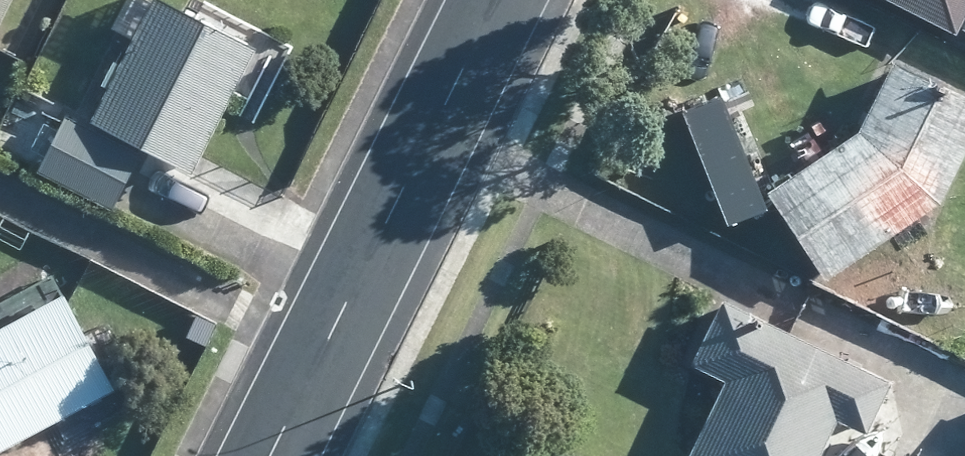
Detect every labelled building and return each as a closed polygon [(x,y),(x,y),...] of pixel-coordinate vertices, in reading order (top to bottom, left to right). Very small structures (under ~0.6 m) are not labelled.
[(18,0),(0,0),(0,35),(18,0)] [(271,31),(210,0),(208,0),(204,8),(189,0),(132,0),(121,20),(126,23),(134,27),(145,32),(134,54),(128,51),(125,55),(121,54),(108,77),(119,82),(103,112),(204,163),(242,90),(269,37),(271,31)] [(961,0),(873,0),(943,35),(961,0)] [(951,34),(964,41),(964,7),(951,34)] [(899,75),(879,66),(848,130),(756,191),(815,279),(928,204),(964,127),(964,107),(949,100),(899,75)] [(57,119),(22,101),(0,143),(0,153),(30,169),(57,119)] [(88,117),(79,112),(74,109),(67,121),(45,163),(120,203),(138,169),(149,147),(88,117)] [(95,322),(74,285),(35,307),(0,326),(0,450),(47,424),(127,381),(95,322)] [(880,381),(772,330),(709,300),(678,366),(712,381),(675,455),(808,455),(825,420),(854,435),(880,381)]
